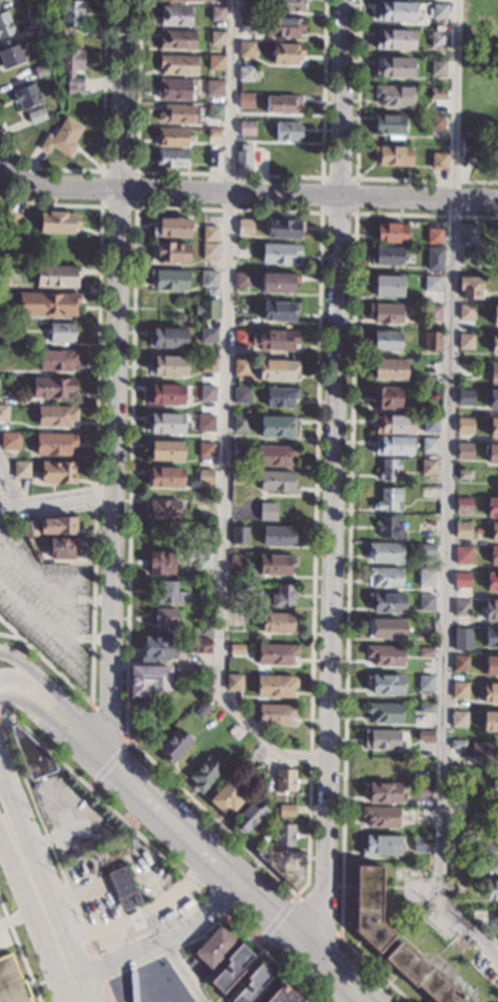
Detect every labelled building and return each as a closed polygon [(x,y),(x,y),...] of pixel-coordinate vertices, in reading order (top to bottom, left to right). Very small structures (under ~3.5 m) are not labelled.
[(39,15),(40,0),(55,0),(54,16),(39,15)] [(82,1),(82,10),(85,11),(85,18),(81,18),(81,27),(60,26),(61,0),(82,1)] [(265,12),(266,0),(305,0),(304,13),(265,12)] [(38,18),(28,19),(25,3),(35,1),(38,18)] [(414,2),(414,21),(375,21),(375,10),(377,10),(377,1),(414,2)] [(447,4),(447,19),(431,19),(432,3),(447,4)] [(192,27),(160,26),(160,7),(189,7),(192,7),(192,27)] [(225,7),(224,21),(210,20),(211,7),(225,7)] [(16,33),(0,39),(0,13),(7,10),(16,33)] [(255,15),(255,32),(238,31),(239,15),(255,15)] [(303,32),(301,34),(298,34),(298,38),(265,37),(265,34),(259,34),(259,23),(265,23),(265,17),(304,18),(303,32)] [(413,50),(375,49),(375,29),(414,30),(413,50)] [(195,49),(160,49),(160,37),(164,37),(164,31),(196,31),(195,49)] [(224,32),(224,46),(210,45),(210,31),(224,32)] [(447,32),(446,48),(430,47),(431,32),(447,32)] [(253,58),(239,57),(239,42),(254,42),(253,58)] [(3,69),(0,62),(0,50),(17,44),(19,49),(24,47),(27,55),(22,57),(23,61),(3,69)] [(303,56),(300,56),(300,60),(296,60),(296,65),(272,64),(272,44),(303,44),(303,56)] [(83,71),(73,71),(73,77),(82,78),(82,94),(66,94),(66,70),(57,70),(57,49),(83,50),(83,71)] [(224,56),(224,70),(208,70),(209,55),(224,56)] [(198,57),(197,76),(161,75),(161,68),(159,68),(160,56),(198,57)] [(413,58),(412,78),(374,77),(375,57),(413,58)] [(446,61),(446,76),(430,75),(431,60),(446,61)] [(50,73),(36,78),(33,68),(46,63),(50,73)] [(253,67),(252,82),(238,81),(238,66),(253,67)] [(191,80),(190,101),(158,100),(158,79),(191,80)] [(223,81),(223,95),(209,95),(209,80),(223,81)] [(37,93),(39,92),(42,101),(21,110),(19,104),(17,104),(12,91),(33,83),(37,93)] [(413,87),(412,108),(379,107),(379,105),(375,105),(375,97),(373,97),(373,85),(413,87)] [(446,88),(446,100),(430,99),(430,88),(446,88)] [(252,107),(238,107),(239,94),(240,94),(252,94),(252,107)] [(296,96),(296,104),(302,104),(302,114),(265,113),(266,97),(277,97),(277,96),(296,96)] [(183,107),(195,107),(195,124),(164,123),(164,122),(159,122),(159,113),(163,113),(163,104),(183,105),(183,107)] [(222,120),(208,120),(208,105),(222,105),(222,120)] [(46,119),(30,125),(26,114),(42,108),(46,119)] [(404,115),(404,125),(406,125),(406,133),(403,133),(403,139),(387,139),(388,135),(373,135),(374,114),(404,115)] [(82,127),(73,143),(76,144),(68,157),(52,147),(47,154),(38,148),(47,134),(53,137),(65,116),(82,127)] [(443,131),(426,131),(426,116),(443,116),(443,131)] [(254,136),(238,136),(239,121),(253,121),(254,121),(254,136)] [(299,126),(301,126),(301,141),(275,141),(275,122),(299,122),(299,126)] [(187,147),(156,146),(157,128),(187,129),(187,147)] [(222,129),(221,138),(207,137),(207,129),(222,129)] [(477,144),(482,144),(481,155),(461,155),(461,139),(477,140),(477,144)] [(250,145),(249,152),(251,152),(250,169),(235,168),(235,151),(240,152),(240,145),(250,145)] [(412,147),(411,166),(377,165),(378,155),(373,154),(373,146),(412,147)] [(186,168),(155,168),(156,159),(157,159),(157,149),(187,150),(186,168)] [(223,153),(222,168),(207,167),(208,152),(223,153)] [(447,169),(431,169),(431,153),(447,153),(447,169)] [(13,230),(0,223),(0,220),(7,208),(20,215),(13,230)] [(74,215),(80,215),(80,229),(74,229),(74,234),(39,234),(40,212),(74,213),(74,215)] [(190,232),(191,232),(191,238),(151,237),(151,227),(158,227),(159,218),(190,219),(190,232)] [(252,236),(238,236),(238,219),(253,219),(252,236)] [(303,231),(300,231),(300,238),(268,237),(268,219),(303,220),(303,231)] [(406,243),(377,243),(377,223),(406,224),(406,243)] [(477,247),(460,246),(461,224),(478,225),(477,247)] [(217,226),(217,242),(202,241),(203,226),(217,226)] [(442,229),(442,245),(426,244),(426,228),(442,229)] [(178,244),(189,244),(189,251),(191,251),(191,258),(189,258),(188,263),(164,263),(164,257),(156,257),(156,249),(154,249),(154,242),(178,243),(178,244)] [(218,259),(202,259),(202,243),(205,243),(218,243),(218,259)] [(294,246),(300,246),(300,256),(294,256),(294,264),(261,264),(262,244),(294,245),(294,246)] [(401,248),(401,253),(407,253),(406,260),(401,260),(401,266),(370,265),(370,247),(401,248)] [(443,248),(442,271),(440,271),(426,271),(427,247),(443,248)] [(475,249),(475,265),(459,264),(460,249),(475,249)] [(80,278),(77,278),(77,288),(35,287),(35,265),(80,266),(80,278)] [(188,271),(188,291),(154,290),(155,279),(149,279),(149,270),(188,271)] [(218,271),(218,287),(203,286),(200,286),(200,271),(218,271)] [(250,273),(250,287),(235,287),(236,272),(250,273)] [(299,283),(295,283),(294,292),(292,291),(292,293),(260,292),(261,273),(299,273),(299,283)] [(402,297),(374,297),(375,276),(402,276),(402,297)] [(440,276),(440,292),(423,291),(424,276),(440,276)] [(482,278),(481,299),(461,299),(461,290),(458,290),(459,277),(482,278)] [(79,303),(77,303),(76,316),(59,315),(59,317),(44,317),(44,315),(17,315),(17,293),(79,294),(79,303)] [(217,301),(216,319),(219,319),(218,328),(206,328),(206,325),(199,324),(200,315),(194,314),(194,306),(199,306),(199,300),(217,301)] [(298,312),(294,312),(294,319),(293,319),(293,321),(263,321),(264,302),(298,303),(298,312)] [(402,311),(402,322),(400,322),(400,324),(373,323),(373,316),(368,316),(369,304),(402,304),(402,311)] [(473,320),(458,320),(459,305),(462,305),(474,305),(473,320)] [(441,322),(425,321),(425,306),(441,306),(441,322)] [(74,343),(66,343),(66,345),(62,345),(62,343),(49,342),(49,334),(47,334),(47,329),(49,329),(50,322),(74,323),(74,343)] [(187,329),(186,348),(151,347),(152,337),(149,337),(149,330),(153,330),(153,328),(187,329)] [(217,329),(216,342),(199,342),(200,328),(217,329)] [(249,346),(234,345),(234,330),(249,331),(249,346)] [(298,344),(293,344),(293,351),(258,351),(258,346),(250,346),(250,334),(257,334),(257,331),(298,332),(298,344)] [(400,350),(369,349),(369,339),(373,339),(373,332),(398,333),(400,333),(400,350)] [(440,333),(439,351),(438,351),(424,351),(424,333),(440,333)] [(473,350),(458,350),(458,334),(471,334),(474,335),(473,350)] [(491,334),(497,334),(497,354),(490,354),(491,334)] [(72,352),(78,352),(78,365),(72,364),(72,371),(38,371),(39,350),(60,351),(60,349),(72,350),(72,352)] [(185,376),(152,375),(152,365),(148,365),(148,356),(186,357),(185,376)] [(216,358),(215,373),(200,372),(200,357),(216,358)] [(250,359),(249,377),(233,376),(233,359),(250,359)] [(406,360),(406,380),(372,379),(372,375),(368,375),(368,367),(366,367),(366,359),(406,360)] [(298,380),(258,379),(258,360),(298,361),(298,380)] [(474,363),(473,378),(457,377),(458,362),(474,363)] [(489,363),(497,363),(497,384),(489,384),(489,363)] [(73,394),(71,394),(71,399),(47,398),(47,401),(42,401),(42,398),(32,398),(33,377),(74,378),(73,394)] [(184,405),(146,404),(146,385),(179,385),(184,386),(184,405)] [(215,386),(215,401),(199,401),(200,386),(215,386)] [(400,409),(383,408),(383,410),(371,410),(372,403),(369,403),(369,397),(372,397),(372,387),(400,388),(400,409)] [(250,403),(233,402),(233,388),(250,388),(250,403)] [(297,399),(293,399),(293,408),(265,407),(265,388),(298,389),(297,399)] [(473,390),(473,406),(457,405),(457,389),(473,390)] [(483,390),(497,390),(497,410),(488,410),(489,403),(482,403),(483,390)] [(71,408),(77,408),(76,420),(70,420),(70,426),(37,426),(37,406),(71,407),(71,408)] [(183,434),(149,433),(150,423),(145,423),(145,414),(184,415),(183,434)] [(215,415),(214,432),(197,432),(198,414),(215,415)] [(412,434),(374,433),(374,415),(412,416),(412,434)] [(298,438),(259,437),(259,417),(298,418),(298,438)] [(438,433),(423,432),(423,417),(438,417),(438,433)] [(473,418),(472,434),(456,433),(456,417),(473,418)] [(490,418),(497,418),(497,438),(489,438),(490,418)] [(71,435),(77,435),(77,448),(70,448),(70,456),(35,455),(36,433),(71,434),(71,435)] [(20,449),(1,449),(1,434),(8,434),(20,434),(20,449)] [(412,456),(373,455),(375,436),(412,437),(412,456)] [(437,438),(437,454),(422,453),(422,438),(437,438)] [(183,461),(148,460),(148,450),(144,450),(144,441),(183,442),(183,461)] [(214,458),(198,458),(198,443),(214,443),(214,458)] [(248,457),(233,457),(233,444),(248,445),(248,457)] [(472,444),(472,459),(455,459),(456,444),(472,444)] [(296,447),(296,458),(291,458),(291,466),(256,465),(256,445),(296,447)] [(487,445),(497,445),(497,464),(487,464),(487,455),(483,455),(483,446),(487,446),(487,445)] [(396,462),(401,462),(400,470),(396,470),(396,481),(380,481),(380,480),(378,480),(378,473),(380,473),(381,459),(396,460),(396,462)] [(436,476),(420,475),(420,460),(436,460),(436,476)] [(29,478),(13,478),(13,461),(30,462),(29,478)] [(75,484),(40,483),(40,462),(48,462),(76,462),(75,484)] [(182,487),(149,487),(149,477),(144,477),(144,467),(182,468),(182,487)] [(213,485),(198,485),(199,469),(213,470),(213,485)] [(472,471),(471,479),(457,479),(457,470),(472,471)] [(245,481),(231,481),(231,471),(243,471),(245,471),(245,481)] [(294,472),(294,484),(297,484),(297,494),(283,494),(283,491),(259,491),(259,471),(294,472)] [(400,505),(396,505),(396,510),(373,510),(373,503),(376,503),(376,502),(380,502),(380,488),(400,489),(400,505)] [(471,514),(455,513),(455,498),(470,498),(471,498),(471,514)] [(487,498),(497,498),(497,517),(486,517),(487,498)] [(180,518),(144,519),(144,510),(148,509),(148,501),(179,500),(180,518)] [(275,521),(259,521),(259,503),(276,503),(275,521)] [(395,526),(401,526),(401,531),(404,531),(404,538),(401,538),(401,539),(391,539),(391,538),(379,538),(379,532),(377,532),(377,525),(380,525),(380,516),(395,516),(395,526)] [(75,535),(40,534),(40,525),(42,525),(42,519),(55,519),(55,517),(75,517),(75,535)] [(38,535),(25,537),(21,533),(20,523),(35,521),(38,535)] [(471,522),(470,539),(454,538),(454,521),(471,522)] [(491,522),(497,522),(497,542),(490,542),(491,522)] [(299,537),(295,537),(295,546),(262,546),(262,526),(300,527),(299,537)] [(247,545),(231,545),(232,527),(246,527),(248,527),(247,545)] [(75,548),(73,548),(73,559),(48,559),(49,538),(76,538),(75,548)] [(401,563),(370,563),(370,552),(368,552),(368,543),(402,543),(401,563)] [(434,555),(421,555),(421,545),(434,545),(434,555)] [(490,547),(497,547),(497,565),(490,565),(490,547)] [(471,564),(454,563),(454,548),(471,548),(472,548),(471,564)] [(174,574),(148,574),(148,566),(146,566),(146,559),(148,560),(148,551),(175,551),(174,574)] [(245,571),(231,570),(231,555),(246,556),(245,571)] [(296,566),(290,566),(290,575),(258,574),(258,555),(296,555),(296,566)] [(401,588),(369,588),(370,577),(367,577),(367,568),(401,568),(401,588)] [(434,586),(418,586),(418,570),(435,570),(434,586)] [(469,588),(453,587),(454,572),(469,573),(469,588)] [(486,572),(497,572),(497,592),(486,592),(486,572)] [(212,591),(196,591),(196,581),(212,581),(212,591)] [(176,595),(181,595),(181,604),(151,603),(151,593),(159,593),(159,582),(176,582),(176,595)] [(293,592),(296,592),(296,600),(293,600),(293,606),(286,606),(286,608),(271,608),(271,594),(276,594),(276,585),(293,585),(293,592)] [(404,614),(372,613),(372,603),(366,603),(367,593),(404,594),(404,614)] [(434,610),(418,610),(418,595),(434,595),(434,610)] [(469,616),(453,616),(453,600),(469,600),(469,616)] [(485,600),(497,600),(497,621),(484,621),(485,600)] [(177,622),(181,623),(181,633),(166,633),(166,625),(155,625),(155,609),(177,609),(177,622)] [(299,614),(299,623),(294,623),(293,631),(292,630),(292,633),(261,632),(262,613),(299,614)] [(403,639),(367,639),(367,620),(403,620),(403,639)] [(212,635),(196,636),(195,626),(212,625),(212,635)] [(472,628),(471,650),(452,650),(453,628),(472,628)] [(485,628),(497,628),(497,647),(485,647),(485,628)] [(176,648),(185,649),(185,659),(154,658),(153,663),(140,663),(140,651),(143,652),(143,637),(176,637),(176,648)] [(210,638),(210,654),(186,653),(186,638),(210,638)] [(292,646),(297,646),(297,656),(292,656),(292,665),(257,665),(257,644),(292,645),(292,646)] [(243,655),(229,654),(229,645),(241,645),(243,645),(243,655)] [(403,667),(370,666),(371,658),(364,658),(364,646),(403,646),(403,667)] [(433,657),(418,657),(418,647),(433,647),(433,657)] [(468,656),(467,671),(452,671),(452,656),(468,656)] [(484,657),(497,657),(497,675),(484,675),(484,657)] [(170,691),(149,691),(149,698),(129,697),(129,666),(170,666),(170,691)] [(241,691),(225,691),(226,675),(242,675),(241,691)] [(291,676),(291,677),(294,677),(297,680),(297,686),(294,689),(291,689),(291,698),(256,697),(257,675),(291,676)] [(403,676),(403,696),(370,695),(371,685),(365,685),(365,675),(403,676)] [(432,691),(417,691),(418,675),(433,676),(432,691)] [(467,682),(467,698),(451,698),(451,681),(467,682)] [(483,683),(497,683),(497,703),(482,703),(483,683)] [(210,707),(200,717),(194,711),(203,701),(210,707)] [(401,724),(369,723),(369,713),(367,713),(363,710),(364,705),(366,703),(402,704),(401,724)] [(432,712),(418,712),(418,704),(432,704),(432,712)] [(296,717),(290,717),(290,724),(258,724),(258,705),(296,706),(296,717)] [(466,727),(451,727),(451,711),(466,711),(466,727)] [(483,713),(497,713),(497,732),(482,731),(483,713)] [(14,723),(51,758),(56,771),(30,782),(7,725),(10,723),(14,723)] [(192,740),(169,766),(161,758),(163,755),(157,749),(177,726),(192,740)] [(398,750),(363,749),(364,730),(399,731),(398,750)] [(432,742),(416,741),(416,731),(432,731),(432,742)] [(465,749),(449,748),(449,740),(465,740),(465,749)] [(493,743),(493,747),(496,747),(496,754),(493,754),(493,761),(471,760),(471,743),(493,743)] [(223,768),(200,794),(191,786),(194,783),(188,777),(208,755),(223,768)] [(401,760),(400,780),(368,779),(368,769),(362,768),(362,759),(401,760)] [(295,792),(274,791),(275,769),(295,770),(295,792)] [(244,790),(239,796),(243,800),(232,812),(227,808),(222,814),(208,801),(229,777),(244,790)] [(399,794),(405,794),(405,801),(399,800),(399,804),(367,804),(367,794),(361,794),(361,783),(400,784),(399,794)] [(262,802),(260,803),(266,809),(244,833),(231,821),(255,796),(262,802)] [(465,805),(450,805),(450,796),(464,796),(465,796),(465,805)] [(294,805),(294,817),(278,816),(278,804),(294,805)] [(398,828),(365,827),(365,818),(359,818),(359,807),(398,808),(398,828)] [(294,825),(293,847),(273,847),(273,824),(294,825)] [(399,855),(376,855),(376,857),(360,857),(361,847),(363,847),(363,837),(365,838),(365,835),(399,835),(399,855)] [(428,837),(427,853),(412,852),(413,837),(428,837)] [(264,851),(304,852),(304,882),(296,891),(255,854),(261,848),(264,851)] [(464,852),(463,862),(447,862),(448,852),(464,852)] [(487,853),(497,853),(497,872),(486,872),(487,853)] [(125,868),(127,867),(141,904),(120,912),(106,875),(107,874),(107,873),(125,866),(125,868)] [(379,919),(380,923),(393,935),(377,953),(355,932),(356,866),(380,867),(379,919)] [(486,881),(497,881),(497,901),(492,901),(492,900),(486,899),(486,881)] [(236,942),(210,970),(192,954),(218,925),(236,942)] [(461,1000),(463,1001),(434,1001),(415,985),(414,987),(384,958),(399,942),(429,970),(431,967),(464,998),(461,1000)] [(252,955),(240,967),(243,970),(221,994),(209,983),(228,962),(225,959),(240,944),(252,955)] [(27,998),(29,1001),(0,1001),(0,957),(10,953),(21,981),(23,980),(30,997),(27,998)] [(263,989),(252,1001),(230,1001),(249,981),(246,978),(259,963),(272,974),(261,987),(263,989)] [(281,983),(301,1001),(263,1001),(281,983)]
